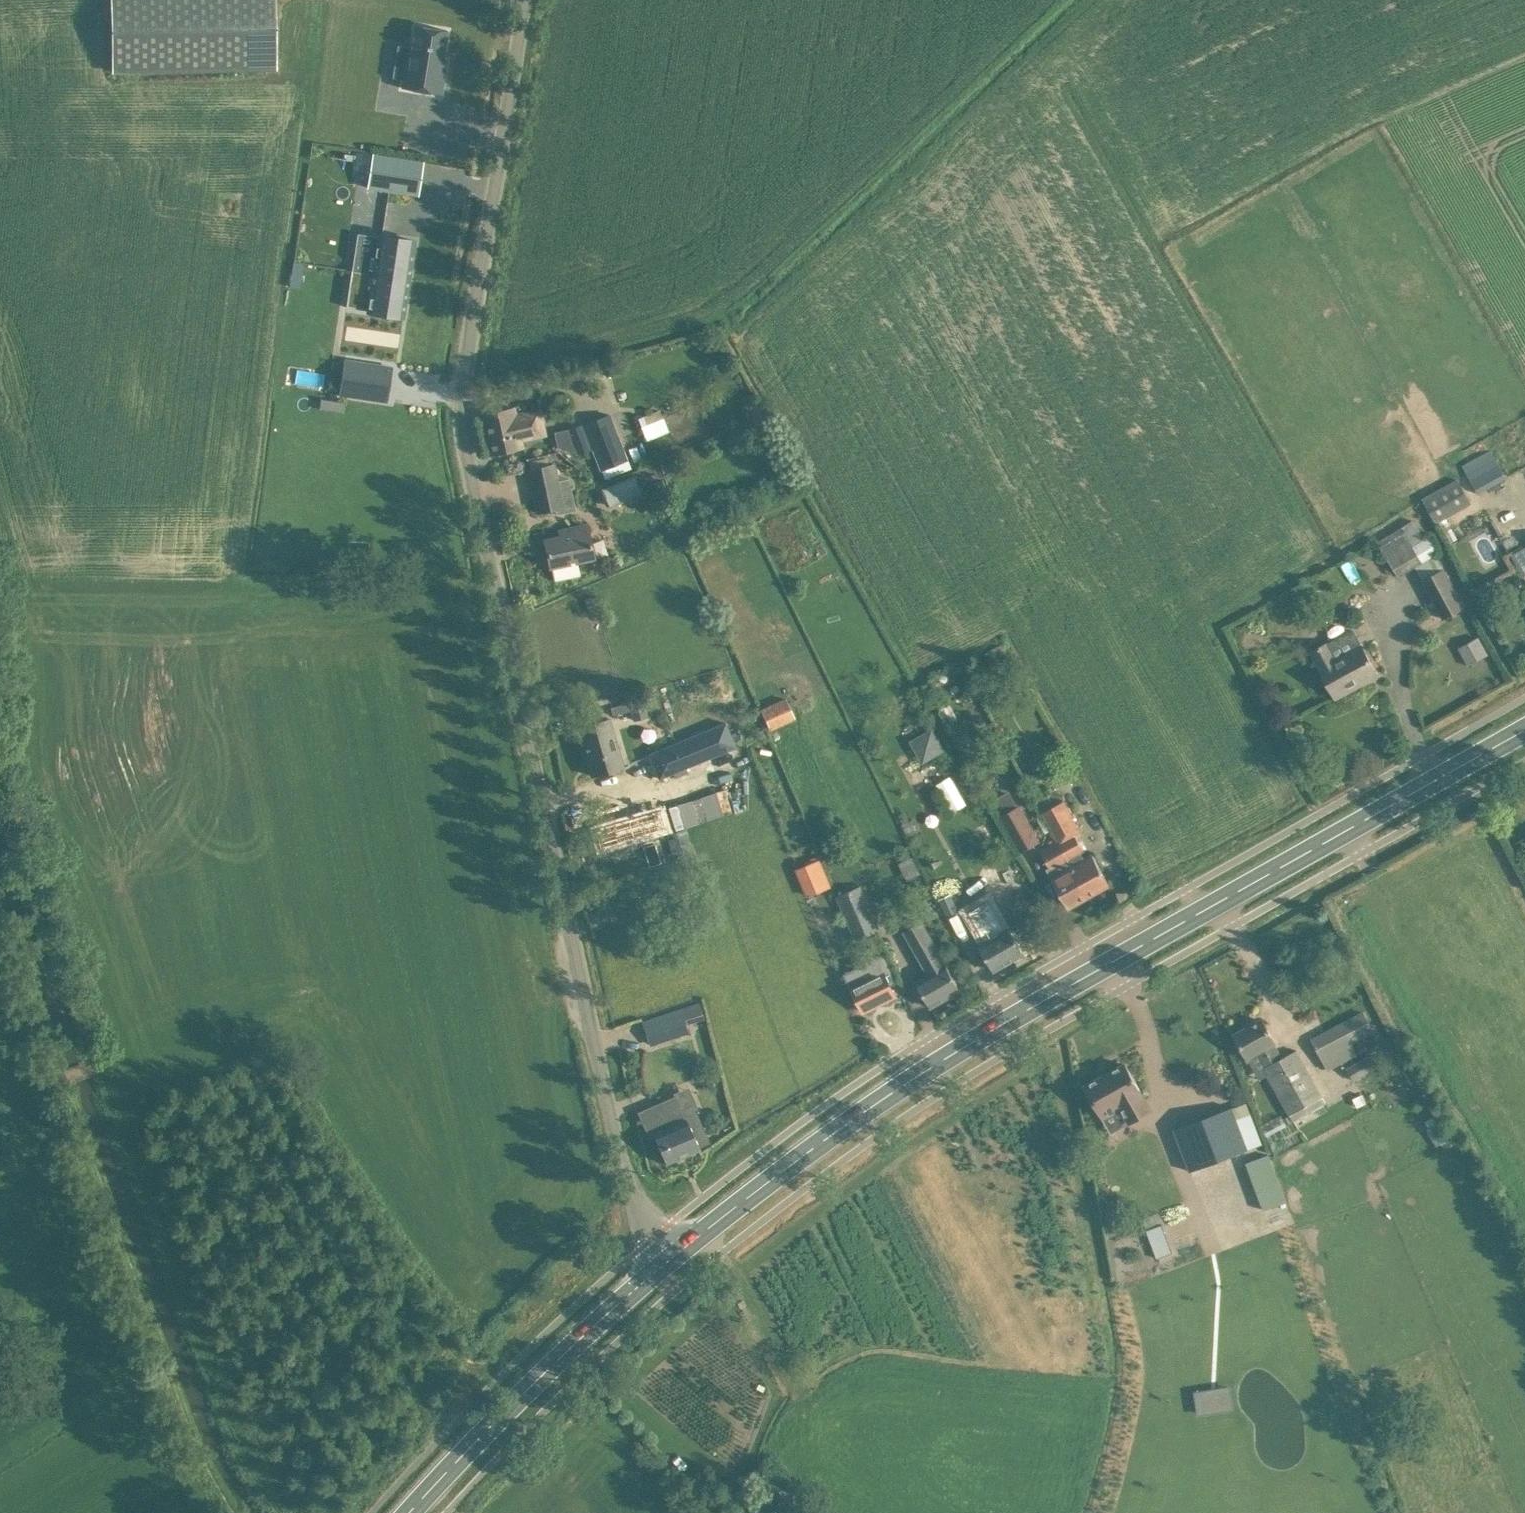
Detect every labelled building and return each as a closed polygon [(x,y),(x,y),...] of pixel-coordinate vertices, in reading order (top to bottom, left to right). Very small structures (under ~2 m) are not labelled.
[(275,0),(111,0),(112,70),(277,67),(275,0)] [(405,68),(402,87),(441,93),(446,59),(443,58),(447,29),(416,24),(409,69),(405,68)] [(373,152),(367,188),(376,190),(416,197),(419,197),(425,161),(373,152)] [(355,250),(352,269),(374,272),(409,278),(415,240),(395,237),(379,234),(375,234),(373,253),(355,250)] [(294,260),(292,273),(302,275),(304,262),(294,260)] [(352,269),(346,305),(368,308),(368,310),(384,313),(403,316),(409,278),(374,272),(352,269)] [(345,359),(339,396),(388,403),(394,366),(345,359)] [(516,406),(501,410),(482,414),(490,454),(524,447),(523,441),(547,435),(541,407),(518,412),(516,406)] [(669,430),(660,410),(643,416),(646,424),(642,425),(647,440),(669,430)] [(592,449),(600,470),(628,460),(611,412),(555,433),(557,446),(579,454),(592,449)] [(1506,477),(1490,449),(1462,465),(1478,493),(1506,477)] [(569,478),(557,481),(553,464),(529,469),(538,512),(555,508),(557,514),(575,510),(569,478)] [(641,490),(635,476),(603,489),(609,503),(641,490)] [(1423,499),(1436,523),(1472,503),(1458,479),(1423,499)] [(1377,539),(1400,576),(1417,566),(1417,565),(1440,552),(1430,536),(1426,538),(1413,517),(1377,539)] [(570,534),(564,536),(545,540),(553,580),(580,574),(577,563),(596,559),(589,525),(569,529),(570,534)] [(1444,569),(1423,581),(1444,618),(1465,606),(1444,569)] [(1513,586),(1516,592),(1522,594),(1524,593),(1524,578),(1522,577),(1516,579),(1513,586)] [(1320,667),(1326,679),(1336,697),(1378,674),(1362,644),(1354,630),(1329,644),(1328,642),(1312,650),(1320,666),(1320,667)] [(1002,644),(985,654),(994,671),(1011,661),(1002,644)] [(649,715),(640,692),(628,697),(636,720),(649,715)] [(795,718),(786,697),(761,708),(770,729),(795,718)] [(609,718),(597,721),(578,727),(592,775),(623,766),(609,718)] [(722,723),(646,755),(656,779),(731,748),(722,723)] [(932,727),(909,740),(922,763),(945,750),(932,727)] [(1058,841),(1088,895),(1110,883),(1093,853),(1085,858),(1081,851),(1084,849),(1076,834),(1081,832),(1063,800),(1042,812),(1058,841)] [(1020,850),(1040,840),(1020,804),(1001,815),(1020,850)] [(662,808),(595,828),(600,848),(668,828),(662,808)] [(917,818),(903,825),(909,836),(923,829),(917,818)] [(675,837),(669,838),(676,862),(677,864),(684,862),(685,861),(695,858),(686,827),(675,831),(673,831),(675,837)] [(1088,895),(1058,841),(1043,849),(1051,865),(1047,868),(1068,907),(1088,895)] [(821,858),(797,868),(808,896),(832,886),(821,858)] [(836,895),(855,940),(881,928),(862,884),(836,895)] [(954,888),(940,896),(949,916),(963,908),(954,888)] [(980,944),(994,970),(1013,959),(1017,960),(1021,957),(1022,954),(1024,952),(1009,927),(1004,930),(997,919),(1007,912),(997,894),(986,900),(975,907),(993,937),(980,944)] [(837,907),(822,909),(826,933),(841,931),(837,907)] [(917,980),(921,989),(931,1006),(951,995),(952,997),(959,993),(958,991),(961,989),(946,963),(946,964),(922,921),(904,931),(929,973),(917,980)] [(859,968),(847,975),(852,986),(856,993),(865,1011),(896,996),(887,978),(880,964),(871,968),(861,973),(859,968)] [(649,1043),(688,1030),(686,1024),(704,1018),(701,1009),(683,1014),(681,1008),(642,1021),(649,1043)] [(1374,1030),(1364,1012),(1312,1040),(1328,1069),(1357,1053),(1351,1042),(1374,1030)] [(1263,1019),(1236,1034),(1250,1060),(1260,1056),(1291,1114),(1283,1118),(1281,1114),(1260,1126),(1266,1136),(1327,1102),(1297,1049),(1281,1058),(1272,1042),(1275,1041),(1263,1019)] [(1368,1055),(1348,1067),(1355,1079),(1375,1067),(1368,1055)] [(1125,1064),(1086,1086),(1104,1118),(1119,1109),(1127,1122),(1150,1109),(1125,1064)] [(657,1116),(644,1122),(650,1135),(653,1134),(655,1138),(666,1163),(700,1148),(699,1146),(697,1143),(706,1140),(693,1111),(683,1115),(676,1098),(653,1108),(657,1116)] [(1174,1128),(1191,1171),(1249,1148),(1237,1118),(1251,1112),(1247,1101),(1233,1107),(1232,1105),(1174,1128)] [(1244,1161),(1261,1209),(1284,1201),(1267,1153),(1244,1161)] [(1173,1252),(1162,1223),(1147,1229),(1158,1258),(1173,1252)] [(1230,1385),(1194,1391),(1198,1415),(1233,1409),(1230,1385)]
